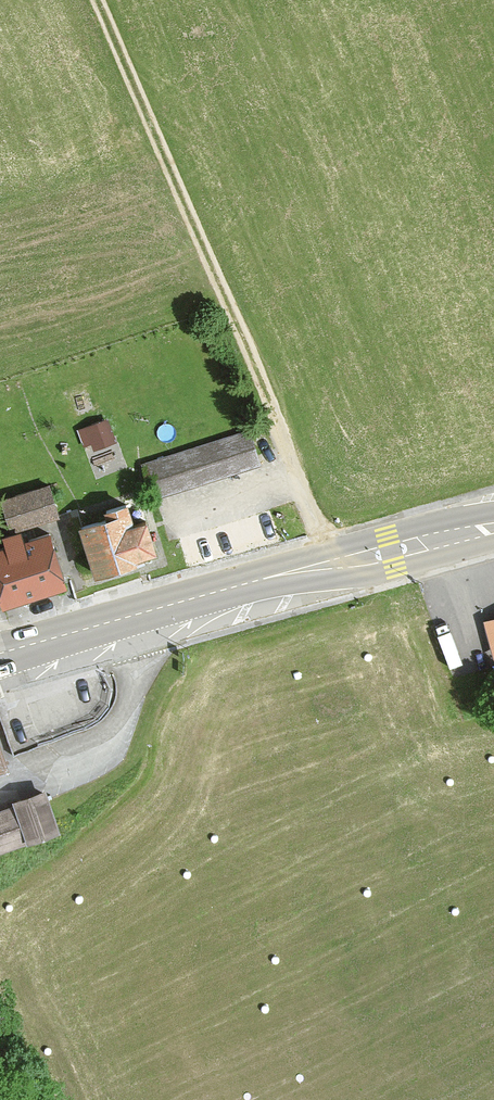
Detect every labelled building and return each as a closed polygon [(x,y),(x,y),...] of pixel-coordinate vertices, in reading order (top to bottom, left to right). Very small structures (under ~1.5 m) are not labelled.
[(88,445),(117,438),(112,415),(83,422),(88,445)] [(250,428),(141,463),(154,504),(263,468),(250,428)] [(0,494),(0,507),(11,539),(45,527),(62,521),(47,478),(0,494)] [(103,520),(76,527),(91,578),(143,563),(141,558),(155,554),(146,522),(132,526),(126,506),(101,514),(103,520)] [(5,611),(66,590),(45,527),(11,539),(0,543),(0,598),(5,611)] [(14,776),(0,733),(0,780),(14,776)] [(0,812),(0,851),(29,842),(32,854),(61,845),(44,790),(13,799),(16,807),(0,812)]
